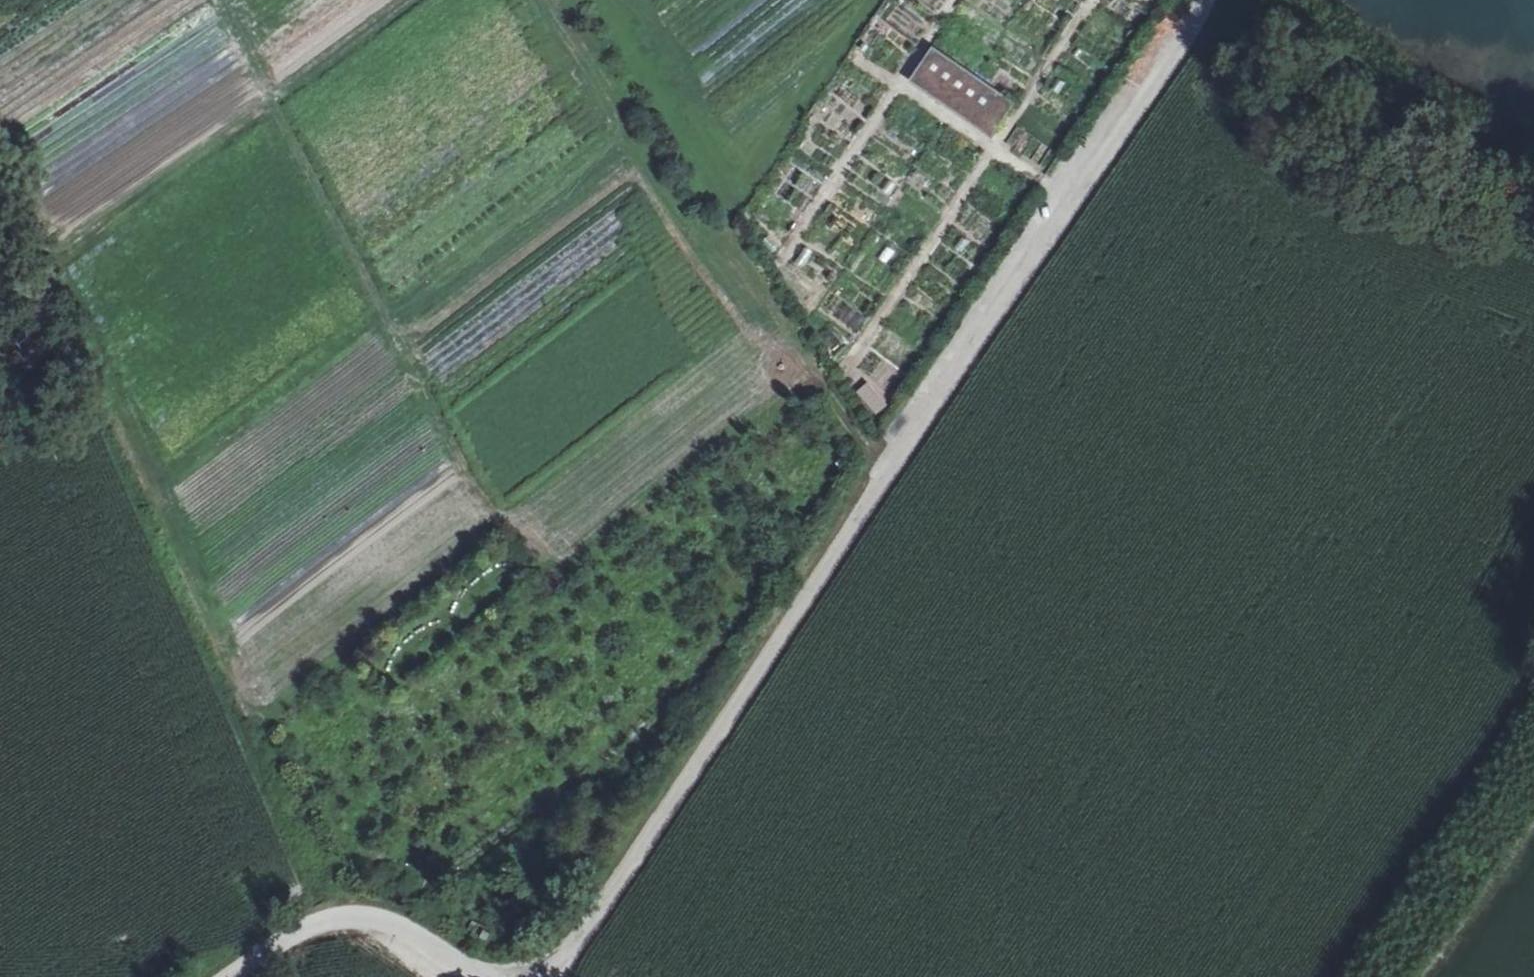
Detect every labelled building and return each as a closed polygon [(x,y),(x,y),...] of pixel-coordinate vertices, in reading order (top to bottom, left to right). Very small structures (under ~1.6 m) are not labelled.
[(1066,11),(1075,0),(1053,0),(1066,11)] [(909,79),(991,135),(1013,103),(932,47),(909,79)] [(1027,160),(1040,146),(1020,127),(1007,141),(1027,160)] [(870,381),(856,389),(872,416),(886,407),(870,381)]
